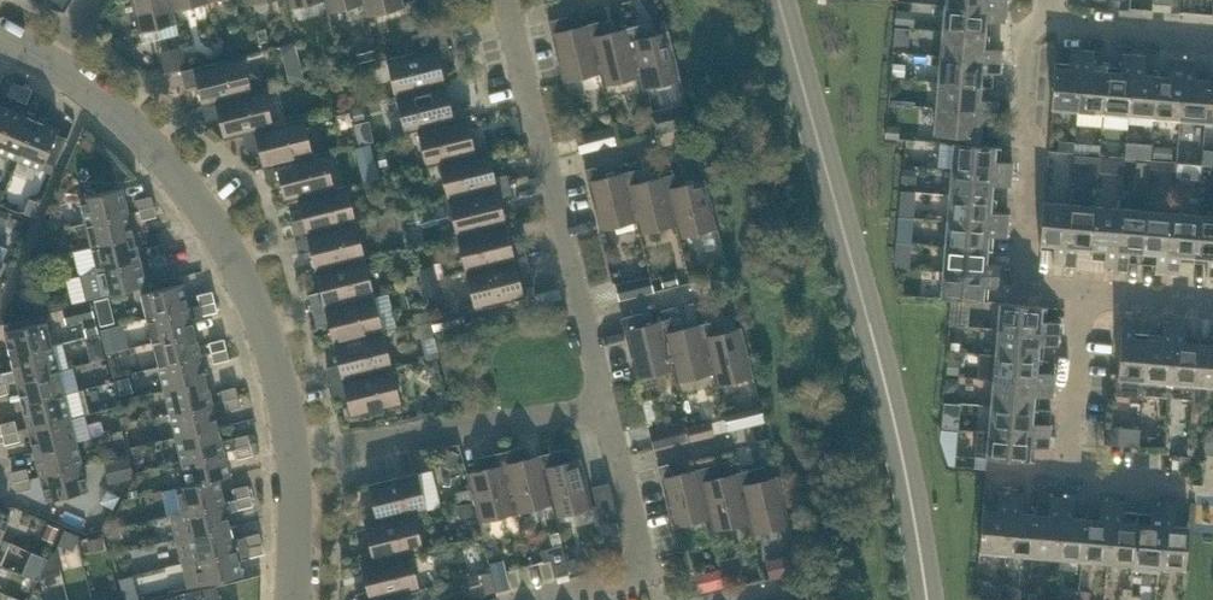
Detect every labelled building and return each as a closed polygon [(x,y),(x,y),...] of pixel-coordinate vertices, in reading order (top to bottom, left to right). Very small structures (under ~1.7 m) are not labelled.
[(173,9),(171,0),(131,0),(138,31),(176,21),(173,9)] [(173,9),(208,0),(171,0),(173,9)] [(327,11),(363,2),(364,2),(364,0),(324,0),(327,11)] [(364,2),(363,2),(367,14),(405,5),(404,0),(364,0),(364,2)] [(945,4),(1004,9),(1005,0),(946,0),(945,4)] [(1004,21),(1004,9),(945,4),(943,30),(984,33),(985,19),(1004,21)] [(906,24),(907,11),(898,10),(897,24),(906,24)] [(589,23),(571,27),(568,15),(548,20),(563,79),(563,80),(600,71),(589,23)] [(628,27),(602,33),(599,20),(589,23),(600,71),(603,84),(639,75),(640,75),(628,27)] [(669,30),(641,37),(638,24),(628,27),(640,75),(639,75),(642,87),(680,78),(669,30)] [(904,42),(905,28),(896,28),(895,41),(904,42)] [(982,47),(984,33),(943,30),(941,55),(1000,60),(1001,48),(982,47)] [(226,59),(241,55),(237,42),(223,46),(226,59)] [(438,56),(450,53),(448,43),(416,51),(387,58),(396,95),(444,83),(438,56)] [(1077,109),(1083,49),(1071,48),(1069,67),(1055,66),(1051,106),(1077,109)] [(166,73),(181,70),(187,68),(183,49),(161,54),(166,73)] [(1077,109),(1076,123),(1102,125),(1103,111),(1107,70),(1093,69),(1094,50),(1083,49),(1077,109)] [(1128,113),(1134,54),(1122,53),(1120,71),(1107,70),(1103,111),(1128,113)] [(1144,73),(1145,55),(1134,54),(1128,113),(1154,115),(1158,75),(1144,73)] [(251,92),(251,91),(242,55),(187,68),(181,70),(185,86),(198,83),(203,104),(251,92)] [(999,72),(1000,60),(941,55),(939,81),(979,84),(980,70),(999,72)] [(1179,117),(1185,58),(1173,57),(1171,76),(1158,75),(1154,115),(1179,117)] [(1195,78),(1197,59),(1185,58),(1179,117),(1205,120),(1209,79),(1195,78)] [(1209,79),(1205,120),(1212,120),(1212,79),(1209,79)] [(17,98),(22,84),(13,80),(7,94),(17,98)] [(978,98),(979,84),(939,81),(937,106),(996,111),(997,99),(978,98)] [(464,107),(451,110),(444,83),(396,95),(405,132),(418,129),(418,128),(466,116),(464,107)] [(27,102),(32,88),(22,84),(17,98),(27,102)] [(273,125),(272,124),(263,88),(251,91),(251,92),(203,104),(207,120),(220,117),(225,138),(242,133),(273,125)] [(12,109),(0,104),(0,138),(12,109)] [(670,105),(652,109),(658,132),(676,128),(670,105)] [(995,123),(996,111),(937,106),(934,133),(975,136),(976,121),(995,123)] [(35,118),(12,109),(0,138),(0,150),(18,158),(35,118)] [(485,140),(473,143),(466,116),(418,128),(418,129),(427,166),(440,162),(488,150),(485,140)] [(312,154),(312,153),(303,117),(272,124),(273,125),(242,133),(246,149),(259,146),(264,166),(312,154)] [(57,132),(58,128),(35,118),(18,158),(42,168),(45,160),(55,164),(66,136),(57,132)] [(581,151),(617,142),(613,123),(576,132),(581,151)] [(895,136),(896,124),(887,123),(885,135),(895,136)] [(1099,154),(1100,143),(1074,141),(1073,152),(1099,154)] [(994,160),(995,145),(954,142),(952,168),(1011,173),(1012,161),(994,160)] [(334,188),(333,187),(324,150),(312,153),(312,154),(264,166),(268,182),(281,179),(286,200),(299,197),(298,196),(334,188)] [(507,174),(494,177),(488,150),(440,162),(449,198),(509,183),(507,174)] [(625,171),(599,178),(595,165),(585,168),(600,229),(636,220),(637,219),(625,171)] [(1010,185),(1011,173),(952,168),(950,194),(990,197),(992,183),(1010,185)] [(665,175),(638,182),(635,169),(625,171),(637,219),(636,220),(639,232),(676,223),(677,223),(665,175)] [(705,179),(678,185),(675,173),(665,175),(677,223),(676,223),(679,236),(717,226),(705,179)] [(499,196),(512,193),(509,183),(449,198),(458,235),(506,223),(499,196)] [(295,236),(355,221),(346,184),(333,187),(334,188),(298,196),(299,197),(303,217),(291,220),(295,236)] [(86,221),(128,211),(122,187),(80,197),(86,221)] [(989,211),(990,197),(950,194),(948,219),(1007,224),(1008,212),(989,211)] [(139,209),(154,205),(151,195),(137,199),(139,209)] [(33,215),(39,201),(29,197),(23,211),(33,215)] [(1069,203),(1044,201),(1043,201),(1040,241),(1054,243),(1053,261),(1065,262),(1069,203)] [(1092,246),(1095,205),(1069,203),(1065,262),(1076,263),(1078,245),(1092,246)] [(142,219),(156,215),(154,205),(139,209),(142,219)] [(1116,267),(1121,207),(1095,205),(1092,246),(1105,247),(1104,266),(1116,267)] [(1143,250),(1146,210),(1121,207),(1116,267),(1127,268),(1129,249),(1143,250)] [(1167,271),(1172,212),(1146,210),(1143,250),(1156,251),(1155,270),(1167,271)] [(92,245),(134,235),(128,211),(86,221),(92,245)] [(1194,255),(1197,214),(1172,212),(1167,271),(1178,272),(1180,253),(1194,255)] [(1197,214),(1194,255),(1207,256),(1206,275),(1212,275),(1212,215),(1197,214)] [(1006,236),(1007,224),(948,219),(945,245),(986,248),(987,234),(1006,236)] [(316,269),(364,257),(355,221),(295,236),(299,252),(311,249),(316,269)] [(525,247),(512,250),(506,223),(458,235),(467,271),(527,256),(525,247)] [(92,245),(76,249),(81,273),(84,272),(95,270),(103,268),(107,267),(128,262),(140,259),(134,235),(92,245)] [(151,256),(166,253),(163,243),(149,246),(151,256)] [(985,262),(986,248),(945,245),(943,270),(1003,275),(1004,263),(985,262)] [(938,248),(917,253),(921,274),(943,269),(938,248)] [(154,266),(168,263),(166,253),(151,256),(154,266)] [(532,275),(529,266),(527,256),(467,271),(476,308),(524,297),(519,279),(532,275)] [(313,309),(373,294),(364,257),(316,269),(321,290),(309,293),(313,309)] [(81,273),(87,298),(106,293),(118,290),(146,284),(140,259),(128,262),(107,267),(103,268),(95,270),(84,272),(81,273)] [(422,282),(437,278),(434,263),(418,266),(422,282)] [(1002,287),(1003,275),(943,270),(941,297),(952,297),(981,300),(983,285),(1002,287)] [(663,285),(678,282),(675,272),(661,276),(663,285)] [(620,298),(653,290),(649,276),(616,284),(620,298)] [(437,278),(422,282),(426,297),(441,293),(437,278)] [(147,317),(189,307),(183,282),(141,292),(147,317)] [(200,304),(215,300),(212,290),(198,294),(200,304)] [(334,342),(382,330),(373,294),(313,309),(317,325),(329,322),(334,342)] [(2,318),(1,320),(18,316),(19,316),(20,316),(16,300),(11,298),(10,297),(7,307),(2,318)] [(71,334),(104,327),(99,304),(72,309),(70,299),(57,302),(69,357),(76,356),(71,334)] [(203,314),(217,310),(215,300),(200,304),(203,314)] [(1041,305),(1008,302),(1000,301),(998,328),(1058,333),(1059,321),(1040,319),(1041,305)] [(153,341),(195,330),(189,307),(147,317),(153,341)] [(464,322),(461,312),(460,308),(431,315),(434,329),(464,322)] [(644,324),(641,312),(621,317),(636,377),(673,368),(662,320),(644,324)] [(958,323),(958,314),(951,314),(950,322),(958,323)] [(701,324),(675,330),(671,317),(662,320),(673,368),(676,381),(712,372),(713,371),(701,324)] [(1134,337),(1135,318),(1123,317),(1116,390),(1143,393),(1147,338),(1134,337)] [(11,355),(53,345),(47,320),(5,330),(11,355)] [(1168,395),(1174,321),(1162,320),(1161,339),(1147,338),(1143,393),(1168,395)] [(422,336),(431,334),(428,321),(419,323),(422,336)] [(742,327),(714,334),(711,321),(701,324),(713,371),(712,372),(715,384),(753,375),(742,327)] [(1185,341),(1186,322),(1174,321),(1168,395),(1194,397),(1195,383),(1198,342),(1185,341)] [(106,352),(117,349),(111,326),(100,328),(106,352)] [(1056,344),(1058,333),(998,328),(996,353),(1037,357),(1038,343),(1056,344)] [(159,365),(200,354),(195,330),(153,341),(159,365)] [(331,382),(391,367),(382,330),(334,342),(339,363),(327,366),(331,382)] [(1212,343),(1198,342),(1195,383),(1212,384),(1212,331),(1212,343)] [(212,351),(226,348),(224,338),(209,342),(212,351)] [(17,379),(58,369),(53,345),(11,355),(17,379)] [(214,362),(229,358),(226,348),(212,351),(214,362)] [(117,349),(106,352),(112,376),(123,373),(117,349)] [(996,353),(981,352),(979,377),(994,379),(1053,384),(1054,372),(1035,370),(1037,357),(996,353)] [(164,388),(206,378),(200,354),(159,365),(164,388)] [(960,372),(962,359),(949,358),(947,371),(960,372)] [(352,416),(400,404),(391,367),(331,382),(335,398),(347,395),(352,416)] [(22,403),(64,393),(58,369),(17,379),(22,403)] [(170,412),(212,402),(206,378),(164,388),(170,412)] [(1052,396),(1053,384),(994,379),(992,404),(1032,408),(1033,394),(1052,396)] [(224,399),(238,396),(236,386),(221,389),(224,399)] [(28,427),(70,416),(64,393),(22,403),(28,427)] [(984,413),(984,393),(956,393),(956,414),(984,413)] [(226,409),(240,406),(238,396),(224,399),(226,409)] [(176,436),(218,426),(212,402),(170,412),(176,436)] [(1031,421),(1032,408),(992,404),(989,430),(1049,435),(1050,423),(1031,421)] [(123,422),(131,420),(128,408),(120,410),(123,422)] [(34,451),(76,440),(70,416),(28,427),(34,451)] [(951,426),(952,417),(943,417),(942,425),(951,426)] [(17,429),(14,419),(0,423),(2,433),(17,429)] [(685,420),(649,429),(653,445),(654,448),(690,439),(687,428),(685,420)] [(690,440),(714,434),(711,422),(687,428),(690,439),(690,440)] [(1130,445),(1131,431),(1132,425),(1107,423),(1105,443),(1130,445)] [(247,433),(221,440),(218,426),(176,436),(182,460),(224,450),(235,447),(250,443),(247,433)] [(953,436),(954,427),(941,426),(940,435),(953,436)] [(5,443),(19,439),(17,429),(2,433),(5,443)] [(1048,447),(1049,435),(989,430),(987,456),(1028,459),(1029,445),(1048,447)] [(1205,438),(1204,452),(1212,453),(1212,439),(1205,438)] [(40,475),(82,464),(76,440),(34,451),(40,475)] [(238,457),(252,453),(250,443),(235,447),(238,457)] [(540,454),(523,459),(520,446),(501,451),(516,511),(551,502),(552,502),(540,454)] [(218,477),(230,474),(224,450),(182,460),(188,483),(188,484),(218,477)] [(581,458),(563,462),(560,450),(540,454),(552,502),(551,502),(555,515),(593,506),(581,458)] [(478,520),(516,511),(501,451),(482,455),(485,468),(467,473),(470,484),(470,487),(473,498),(478,520)] [(129,455),(104,461),(110,483),(131,478),(133,472),(129,455)] [(698,468),(671,475),(668,462),(658,465),(672,525),(709,516),(710,516),(698,468)] [(46,499),(88,489),(82,464),(40,475),(46,499)] [(737,472),(720,476),(717,464),(698,468),(710,516),(709,516),(712,529),(749,520),(737,472)] [(14,481),(29,477),(26,467),(12,471),(14,481)] [(778,475),(760,480),(757,467),(737,472),(749,520),(752,533),(790,523),(778,475)] [(413,512),(426,509),(417,471),(369,483),(376,511),(363,514),(365,523),(413,512)] [(470,484),(467,473),(455,475),(458,487),(470,484)] [(17,491),(31,487),(29,477),(14,481),(17,491)] [(224,501),(218,477),(188,484),(188,483),(176,486),(182,511),(224,501)] [(601,523),(618,519),(609,482),(592,486),(601,523)] [(235,498),(250,494),(247,484),(233,488),(235,498)] [(456,502),(473,498),(470,487),(454,491),(456,502)] [(1006,552),(1010,492),(998,491),(997,510),(983,509),(979,550),(1006,552)] [(1021,512),(1022,493),(1010,492),(1006,552),(1031,554),(1034,513),(1021,512)] [(238,508),(252,504),(250,494),(235,498),(238,508)] [(1057,556),(1061,496),(1050,495),(1048,514),(1034,513),(1031,554),(1057,556)] [(1072,516),(1073,497),(1061,496),(1057,556),(1082,558),(1085,517),(1072,516)] [(1108,560),(1112,501),(1101,500),(1099,518),(1085,517),(1082,558),(1108,560)] [(176,538),(230,524),(224,501),(182,511),(170,514),(176,538)] [(1123,520),(1124,502),(1112,501),(1108,560),(1133,562),(1136,522),(1123,520)] [(1159,565),(1164,505),(1152,504),(1150,523),(1136,522),(1133,562),(1159,565)] [(1174,525),(1175,506),(1164,505),(1159,565),(1185,567),(1188,526),(1174,525)] [(10,514),(0,509),(0,537),(10,514)] [(422,549),(413,512),(365,523),(372,550),(359,553),(362,563),(410,551),(410,552),(422,549)] [(53,540),(59,526),(48,522),(42,535),(53,540)] [(182,562),(236,548),(230,524),(176,538),(182,562)] [(247,546),(262,542),(259,532),(245,536),(247,546)] [(99,536),(86,539),(88,548),(101,545),(99,536)] [(8,544),(9,541),(0,537),(0,562),(8,544)] [(264,552),(262,546),(262,542),(247,546),(250,556),(264,552)] [(554,577),(568,573),(560,545),(540,550),(542,562),(550,560),(554,577)] [(188,586),(242,573),(236,548),(182,562),(188,586)] [(410,552),(410,551),(362,563),(368,590),(356,593),(357,599),(368,599),(406,591),(406,592),(419,588),(410,552)] [(509,587),(505,571),(502,558),(489,561),(496,591),(509,587)] [(486,593),(496,590),(491,571),(477,574),(463,577),(466,587),(484,583),(486,593)] [(203,587),(206,599),(222,599),(218,583),(203,587)] [(805,586),(795,589),(797,599),(809,599),(805,586)] [(1130,595),(1131,587),(1122,586),(1122,594),(1119,594),(1119,599),(1130,599),(1130,595)] [(406,592),(406,591),(368,599),(408,599),(406,592)]
